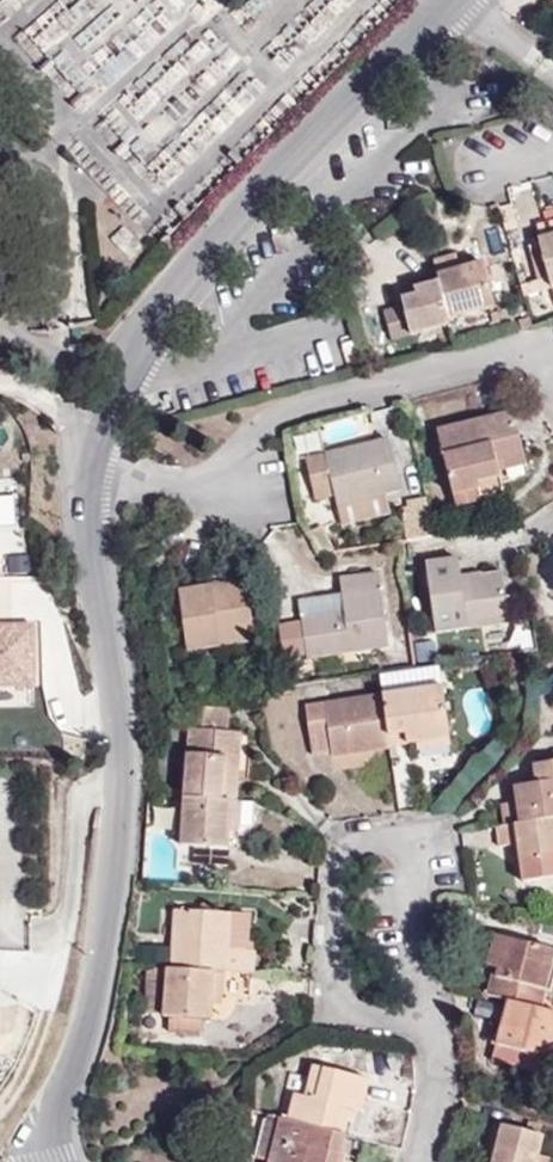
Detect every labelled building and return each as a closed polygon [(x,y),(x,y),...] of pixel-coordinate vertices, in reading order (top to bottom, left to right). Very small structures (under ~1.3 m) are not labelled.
[(532,245),(544,295),(552,293),(552,239),(532,245)] [(535,288),(542,286),(533,250),(526,252),(535,288)] [(495,312),(483,261),(460,267),(457,252),(435,257),(437,282),(448,322),(448,324),(495,312)] [(448,322),(437,282),(394,293),(395,302),(380,306),(388,339),(448,324),(448,322)] [(515,431),(513,422),(496,411),(480,415),(484,436),(515,431)] [(522,461),(515,431),(484,436),(480,415),(433,426),(446,489),(472,485),(471,476),(495,472),(494,466),(522,461)] [(329,425),(329,440),(358,439),(357,423),(329,425)] [(390,490),(379,436),(316,448),(317,456),(324,495),(326,503),(376,493),(390,490)] [(324,495),(317,456),(294,461),(302,500),(324,495)] [(499,495),(495,472),(471,476),(472,485),(446,489),(449,505),(499,495)] [(380,517),(376,493),(326,503),(330,528),(380,517)] [(392,502),(393,509),(417,505),(415,498),(392,502)] [(304,530),(319,550),(326,549),(314,527),(304,530)] [(453,557),(419,562),(429,631),(504,620),(496,571),(456,577),(453,557)] [(382,650),(372,574),(331,580),(333,598),(335,612),(295,618),(301,664),(382,650)] [(249,622),(243,577),(173,586),(181,649),(225,642),(222,626),(249,622)] [(293,604),(295,618),(335,612),(333,598),(293,604)] [(251,638),(249,622),(222,626),(225,642),(251,638)] [(35,627),(0,627),(0,685),(34,686),(35,627)] [(371,695),(429,685),(426,666),(368,676),(371,695)] [(437,740),(429,685),(371,695),(378,750),(403,746),(436,740),(437,740)] [(378,750),(371,695),(289,710),(292,732),(318,728),(323,759),(378,750)] [(217,733),(220,713),(199,710),(196,732),(217,733)] [(323,759),(318,728),(292,732),(297,764),(323,759)] [(218,799),(226,734),(217,733),(196,732),(178,730),(170,795),(176,796),(218,799)] [(447,815),(503,747),(488,735),(432,803),(447,815)] [(437,748),(436,740),(403,746),(404,753),(437,748)] [(546,758),(547,766),(526,767),(527,789),(509,790),(510,804),(511,825),(547,821),(552,820),(552,758),(546,758)] [(224,832),(228,800),(218,799),(176,796),(169,849),(177,849),(175,861),(208,865),(213,831),(224,832)] [(511,825),(510,804),(492,805),(493,827),(511,825)] [(547,821),(511,825),(493,827),(489,828),(489,855),(502,854),(508,854),(509,868),(511,891),(552,887),(552,864),(552,862),(549,862),(547,821)] [(237,957),(239,922),(168,918),(163,974),(211,977),(245,980),(247,958),(237,957)] [(542,999),(551,958),(485,940),(478,971),(488,974),(482,1000),(490,1002),(500,1005),(529,1012),(533,997),(542,999)] [(153,1026),(158,974),(135,972),(130,1025),(153,1026)] [(209,1022),(211,977),(163,974),(158,974),(153,1026),(202,1029),(203,1021),(209,1022)] [(490,1002),(486,1019),(495,1023),(500,1005),(490,1002)] [(527,1052),(537,1014),(529,1012),(500,1005),(495,1023),(486,1019),(474,1063),(539,1082),(546,1057),(527,1052)] [(543,1016),(540,1028),(552,1031),(552,1018),(543,1016)] [(193,1043),(194,1028),(159,1026),(158,1041),(193,1043)] [(334,1116),(343,1084),(291,1068),(281,1102),(272,1099),(265,1123),(315,1135),(319,1122),(322,1112),(334,1116)] [(331,1125),(334,1116),(322,1112),(319,1122),(331,1125)] [(517,1134),(521,1118),(502,1115),(499,1130),(517,1134)] [(265,1123),(252,1120),(240,1161),(253,1161),(265,1123)] [(330,1139),(265,1123),(253,1161),(323,1161),(330,1139)] [(518,1157),(522,1135),(469,1123),(460,1161),(532,1161),(532,1160),(518,1157)]
